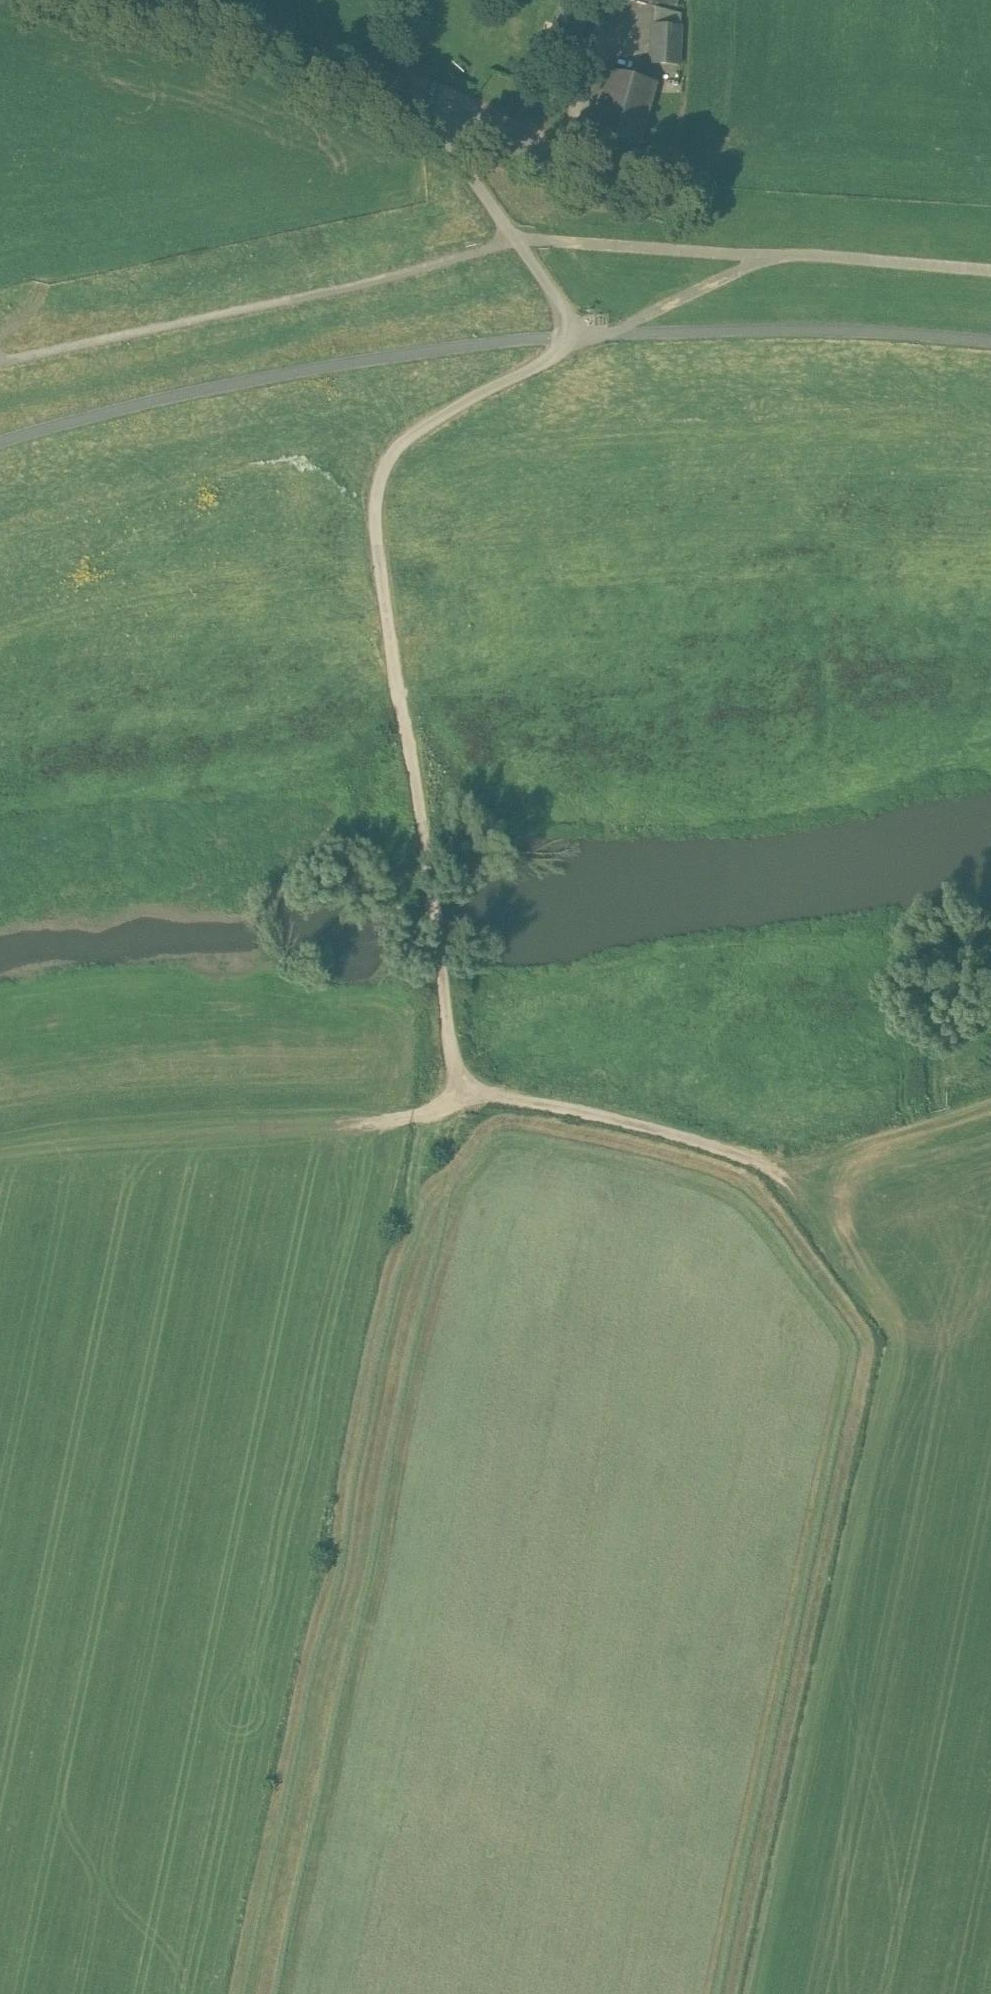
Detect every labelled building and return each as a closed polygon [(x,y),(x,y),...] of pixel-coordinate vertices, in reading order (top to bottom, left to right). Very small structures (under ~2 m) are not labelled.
[(681,26),(652,25),(650,62),(679,63),(681,26)] [(628,75),(607,69),(591,129),(639,142),(655,82),(637,77),(636,79),(628,77),(628,75)]
